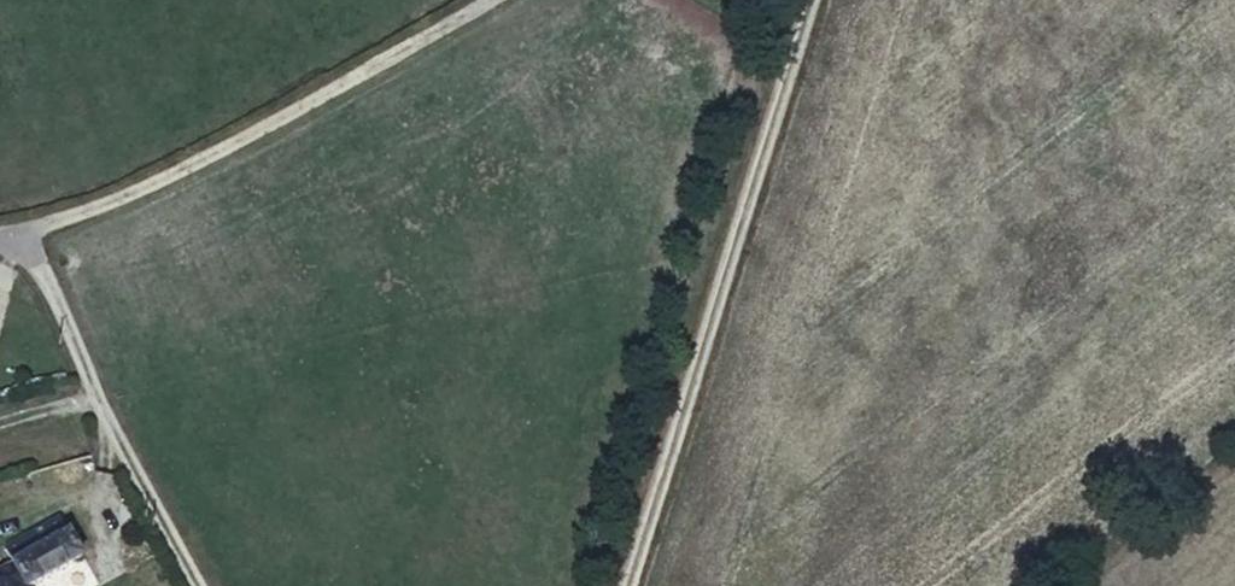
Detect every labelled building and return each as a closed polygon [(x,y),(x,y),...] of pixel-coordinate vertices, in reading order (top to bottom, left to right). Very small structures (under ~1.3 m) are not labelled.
[(0,575),(0,585),(50,585),(85,567),(59,524),(5,555),(12,568),(0,575)]
